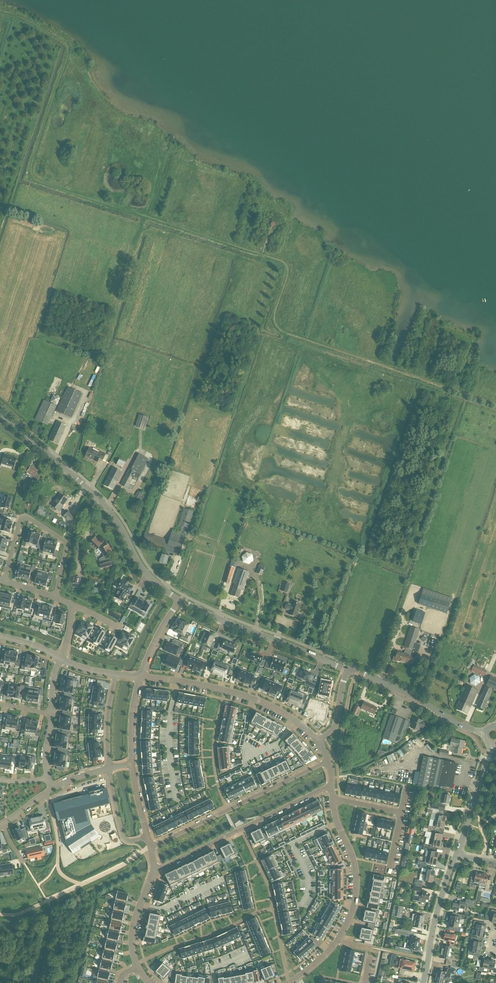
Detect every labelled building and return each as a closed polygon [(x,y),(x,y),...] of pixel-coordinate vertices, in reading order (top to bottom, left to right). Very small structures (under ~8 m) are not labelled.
[(56,411),(71,418),(82,393),(68,387),(56,411)] [(50,402),(57,405),(60,398),(53,395),(50,402)] [(44,400),(35,419),(48,425),(56,406),(44,400)] [(136,427),(144,429),(148,418),(140,415),(136,427)] [(57,422),(49,440),(58,444),(66,426),(64,425),(57,422)] [(89,448),(85,456),(90,459),(90,458),(93,459),(93,460),(97,462),(99,458),(99,459),(100,458),(102,459),(102,460),(105,454),(98,450),(97,452),(89,448)] [(129,484),(132,479),(133,478),(137,480),(148,459),(137,453),(129,469),(125,478),(124,479),(123,481),(122,482),(121,485),(127,488),(128,487),(132,490),(134,487),(129,484)] [(1,463),(4,464),(14,467),(17,458),(11,457),(9,456),(4,454),(1,463)] [(119,458),(116,464),(123,468),(126,462),(119,458)] [(19,479),(25,482),(30,475),(34,477),(32,479),(37,482),(41,476),(36,473),(38,471),(31,467),(27,473),(26,474),(24,473),(24,472),(23,472),(19,479)] [(104,485),(113,490),(122,472),(113,467),(104,485)] [(52,506),(53,507),(52,508),(53,509),(55,511),(56,510),(57,509),(59,511),(63,506),(62,505),(64,503),(67,499),(60,494),(57,499),(56,499),(54,501),(54,502),(52,506)] [(2,503),(1,508),(2,508),(9,510),(10,505),(11,503),(10,503),(11,499),(5,497),(3,503),(2,502),(2,503)] [(146,533),(142,543),(151,546),(166,551),(164,555),(162,554),(160,562),(166,564),(168,556),(169,552),(179,555),(186,533),(184,533),(186,528),(187,529),(193,511),(184,508),(178,526),(182,527),(180,532),(173,529),(169,539),(169,541),(146,533)] [(69,511),(63,517),(70,523),(75,518),(69,511)] [(12,528),(12,525),(13,522),(5,520),(6,517),(0,515),(0,525),(12,528)] [(1,535),(2,532),(6,533),(10,533),(10,531),(11,531),(12,528),(0,525),(0,534),(1,535)] [(24,538),(22,546),(25,547),(26,546),(31,547),(32,546),(31,546),(35,534),(35,533),(29,532),(28,534),(27,539),(24,538)] [(35,534),(31,546),(32,546),(37,547),(37,548),(40,549),(41,547),(42,543),(39,542),(41,535),(39,535),(40,534),(36,533),(36,534),(35,534)] [(6,547),(6,546),(7,546),(8,542),(7,542),(8,541),(0,539),(1,536),(0,536),(0,545),(6,547)] [(102,552),(104,556),(99,559),(100,562),(101,569),(112,566),(110,559),(108,554),(112,552),(108,545),(104,547),(101,545),(102,544),(95,537),(90,543),(96,550),(97,549),(101,553),(102,552)] [(40,549),(39,553),(48,556),(48,555),(51,542),(46,541),(45,543),(44,545),(45,545),(44,548),(41,547),(40,549)] [(51,542),(48,555),(54,556),(53,557),(57,558),(58,552),(55,551),(56,548),(57,548),(57,546),(57,543),(51,541),(51,542)] [(18,562),(16,569),(19,569),(18,573),(18,574),(17,577),(23,579),(23,578),(27,565),(18,562)] [(27,565),(23,578),(29,580),(30,577),(30,576),(31,573),(33,573),(34,573),(35,569),(36,566),(32,565),(32,566),(27,565)] [(229,566),(224,582),(225,583),(225,582),(227,583),(228,584),(234,567),(229,566)] [(235,583),(231,595),(238,598),(241,590),(242,591),(248,572),(249,572),(238,568),(238,569),(233,583),(235,583)] [(34,573),(33,576),(36,576),(34,583),(36,584),(39,585),(40,585),(44,572),(35,569),(34,573)] [(44,572),(40,585),(43,586),(46,587),(48,579),(51,580),(53,572),(50,572),(49,573),(44,572)] [(72,583),(79,584),(80,578),(73,576),(72,583)] [(117,594),(115,597),(117,598),(120,600),(120,601),(121,600),(122,601),(124,598),(125,596),(126,596),(127,593),(129,595),(131,592),(133,587),(129,585),(128,584),(128,585),(126,583),(121,581),(120,583),(117,588),(119,589),(118,591),(118,592),(117,594)] [(281,590),(284,591),(286,592),(287,592),(290,584),(287,583),(284,582),(281,590)] [(422,605),(445,613),(446,614),(452,598),(423,589),(418,604),(422,605)] [(6,595),(3,608),(12,611),(14,604),(11,603),(13,596),(10,595),(9,596),(6,595)] [(15,605),(13,613),(17,613),(17,612),(23,613),(26,600),(27,600),(27,599),(21,598),(20,601),(19,606),(15,605)] [(132,601),(128,608),(135,611),(139,614),(141,610),(146,613),(150,606),(150,605),(150,604),(146,602),(146,603),(145,602),(144,602),(143,601),(142,601),(139,599),(138,599),(136,603),(132,601)] [(26,600),(23,613),(32,616),(34,609),(31,609),(32,602),(31,601),(32,601),(28,600),(27,600),(26,600)] [(290,611),(289,613),(288,614),(296,617),(301,605),(293,602),(292,605),(287,603),(284,609),(290,611)] [(35,612),(33,618),(43,620),(46,607),(40,606),(39,608),(39,609),(38,613),(35,612)] [(46,607),(43,620),(52,623),(53,617),(50,616),(51,612),(51,613),(52,611),(51,611),(52,608),(46,606),(46,607)] [(416,610),(415,613),(413,621),(415,622),(421,624),(425,613),(416,610)] [(112,612),(110,616),(119,621),(121,617),(112,612)] [(54,621),(53,626),(62,628),(63,626),(63,625),(64,625),(64,622),(66,615),(63,614),(59,613),(58,616),(57,620),(54,619),(54,621)] [(175,628),(173,631),(180,634),(179,638),(188,642),(190,638),(184,636),(187,629),(187,628),(188,627),(189,625),(187,624),(187,623),(185,623),(183,622),(180,620),(179,620),(177,623),(176,625),(175,624),(174,627),(175,628)] [(87,624),(86,625),(82,622),(76,632),(82,635),(81,638),(86,640),(90,633),(93,627),(87,624)] [(405,651),(404,654),(410,656),(410,658),(415,660),(419,650),(418,650),(419,648),(420,648),(421,645),(415,643),(419,629),(411,627),(408,636),(409,636),(408,639),(407,639),(404,647),(406,648),(405,648),(406,648),(405,650),(404,651),(405,651)] [(98,630),(98,631),(93,629),(88,638),(94,641),(93,644),(98,647),(102,639),(105,633),(98,630)] [(204,632),(200,642),(209,646),(209,647),(212,649),(213,649),(215,643),(212,642),(214,637),(204,632)] [(122,649),(127,652),(129,648),(134,637),(128,634),(127,635),(123,633),(118,642),(119,642),(122,644),(124,645),(122,649)] [(110,636),(109,637),(105,635),(100,644),(106,648),(104,650),(109,653),(113,646),(117,640),(110,636)] [(167,644),(164,650),(166,651),(176,655),(177,652),(178,650),(180,651),(182,648),(183,645),(176,642),(173,641),(174,642),(173,644),(172,643),(172,644),(168,642),(167,644)] [(217,643),(215,648),(219,650),(220,647),(222,648),(222,649),(233,653),(234,653),(236,646),(237,646),(236,646),(232,644),(231,644),(230,643),(229,643),(225,641),(224,641),(223,646),(221,645),(221,644),(217,643)] [(1,657),(0,664),(10,665),(12,651),(6,650),(5,658),(1,657)] [(12,651),(10,665),(15,666),(15,667),(19,668),(20,660),(17,660),(18,652),(17,652),(17,651),(13,651),(13,652),(12,651)] [(252,652),(249,660),(260,663),(259,666),(263,667),(265,661),(261,660),(263,657),(256,654),(256,653),(252,652)] [(410,656),(404,654),(398,652),(396,655),(394,654),(393,660),(397,662),(397,661),(408,664),(410,658),(410,656)] [(22,663),(21,669),(30,671),(33,657),(33,656),(31,656),(27,655),(25,663),(22,663)] [(188,655),(185,661),(188,663),(186,667),(188,668),(192,670),(197,658),(190,656),(188,655)] [(168,656),(164,665),(176,670),(178,665),(181,667),(184,661),(180,659),(179,661),(168,656)] [(33,657),(30,671),(37,672),(38,665),(38,663),(39,658),(33,657)] [(197,658),(192,670),(195,671),(197,672),(197,671),(199,672),(201,668),(204,669),(207,662),(204,661),(197,658)] [(268,660),(265,667),(270,669),(283,673),(284,670),(285,666),(286,663),(281,662),(281,661),(280,662),(279,661),(278,661),(273,659),(272,662),(268,660)] [(212,660),(210,667),(213,668),(211,673),(217,675),(222,663),(215,661),(212,660)] [(222,663),(217,675),(224,678),(226,673),(229,674),(232,667),(229,666),(222,663)] [(473,665),(471,670),(484,676),(486,670),(473,665)] [(238,669),(236,675),(238,676),(237,680),(239,681),(239,682),(243,683),(247,673),(241,670),(238,669)] [(300,673),(298,676),(302,677),(301,679),(302,680),(306,681),(309,682),(307,685),(314,688),(317,680),(314,679),(313,678),(313,677),(314,676),(312,675),(309,673),(306,672),(301,670),(300,673)] [(247,673),(243,683),(248,685),(248,684),(250,685),(252,681),(255,682),(257,676),(254,675),(247,673)] [(495,689),(495,678),(490,676),(486,685),(495,689)] [(61,685),(61,686),(73,687),(73,688),(75,688),(76,682),(77,679),(68,677),(68,680),(66,680),(62,679),(61,685)] [(263,679),(261,685),(263,686),(262,690),(263,691),(264,691),(264,692),(268,693),(273,683),(266,680),(263,679)] [(331,683),(327,682),(327,681),(323,680),(323,681),(322,681),(319,694),(316,694),(316,698),(324,700),(325,696),(328,697),(330,688),(331,683)] [(6,683),(5,689),(8,690),(7,697),(8,697),(8,698),(11,698),(12,698),(13,698),(14,687),(15,687),(15,684),(6,683)] [(273,683),(268,693),(271,694),(273,695),(273,694),(275,695),(277,691),(280,692),(282,686),(279,685),(273,683)] [(93,684),(91,694),(104,696),(104,691),(104,689),(100,688),(100,685),(93,684)] [(12,698),(19,699),(20,692),(23,692),(24,686),(20,685),(20,687),(15,687),(14,687),(13,698),(12,698)] [(25,685),(24,693),(27,694),(27,697),(26,697),(26,699),(26,702),(32,703),(32,702),(34,688),(29,688),(29,686),(25,685)] [(60,692),(64,692),(66,693),(65,696),(67,696),(71,697),(71,696),(72,693),(73,688),(73,687),(61,686),(61,685),(60,692)] [(478,690),(474,689),(465,685),(460,698),(455,708),(467,714),(472,703),(478,690)] [(485,687),(477,706),(484,710),(493,691),(485,687)] [(34,688),(32,702),(38,703),(38,700),(39,700),(39,699),(39,696),(42,696),(43,690),(34,688)] [(288,689),(285,696),(288,697),(286,702),(293,705),(298,693),(297,693),(291,690),(288,689)] [(298,693),(293,705),(299,707),(301,702),(304,704),(308,696),(305,694),(298,692),(297,693),(298,693)] [(91,694),(89,704),(97,705),(97,702),(102,703),(102,701),(103,701),(104,696),(91,694)] [(60,704),(74,706),(75,700),(75,697),(73,697),(71,696),(71,697),(67,696),(66,699),(64,699),(61,698),(60,704)] [(361,709),(373,714),(374,714),(377,708),(373,706),(371,705),(364,702),(361,709)] [(321,705),(309,703),(308,709),(314,710),(313,713),(318,714),(317,719),(324,721),(326,710),(321,709),(321,705)] [(60,704),(59,710),(62,711),(64,711),(64,714),(66,715),(72,716),(73,712),(74,706),(60,704)] [(226,706),(224,712),(236,715),(238,708),(235,708),(235,707),(232,707),(231,707),(226,706)] [(89,712),(89,723),(100,723),(100,718),(100,716),(95,716),(95,712),(89,712)] [(224,712),(223,718),(235,720),(236,715),(224,712)] [(256,712),(250,723),(256,726),(262,716),(256,712)] [(3,723),(2,729),(11,731),(13,717),(12,717),(12,716),(8,715),(8,716),(7,716),(6,723),(3,723)] [(59,723),(71,725),(71,724),(72,719),(72,716),(66,715),(66,718),(64,717),(60,717),(59,723)] [(402,719),(391,715),(383,738),(394,742),(394,741),(396,742),(399,739),(401,736),(403,736),(408,721),(402,719)] [(262,716),(256,726),(261,729),(267,718),(262,716)] [(13,717),(11,731),(20,732),(21,726),(18,725),(19,718),(13,717)] [(222,723),(222,724),(234,726),(235,720),(223,718),(222,723)] [(267,718),(261,729),(267,732),(272,721),(267,718)] [(413,721),(411,727),(411,728),(419,730),(420,728),(422,729),(424,728),(425,723),(421,722),(422,721),(414,718),(413,721)] [(22,727),(21,734),(31,735),(33,722),(33,721),(28,720),(27,720),(25,728),(22,727)] [(33,722),(31,735),(39,737),(39,736),(40,730),(37,730),(38,723),(37,722),(34,721),(33,722)] [(272,721),(267,732),(272,735),(278,724),(272,721)] [(59,723),(58,729),(62,730),(64,730),(63,733),(68,734),(70,734),(71,731),(72,725),(71,724),(71,725),(59,723)] [(89,723),(89,733),(95,733),(95,730),(98,730),(100,730),(100,728),(100,723),(89,723)] [(222,723),(220,730),(221,730),(221,729),(232,732),(234,726),(222,724),(222,723)] [(278,724),(272,735),(277,738),(283,727),(278,724)] [(221,730),(219,735),(232,738),(234,732),(232,732),(221,729),(221,730)] [(55,741),(68,743),(69,737),(68,737),(68,734),(63,733),(62,733),(62,736),(60,735),(59,735),(56,735),(55,741)] [(293,734),(284,741),(289,746),(297,738),(293,734)] [(219,735),(218,741),(228,744),(231,744),(232,738),(219,735)] [(297,738),(289,746),(293,750),(301,743),(297,738)] [(452,738),(450,744),(446,743),(446,745),(453,746),(451,753),(461,755),(463,746),(464,746),(465,742),(456,740),(457,739),(452,738)] [(94,740),(85,741),(87,752),(88,752),(88,751),(101,750),(100,745),(99,745),(99,743),(94,743),(94,740)] [(55,741),(54,747),(58,748),(60,748),(59,751),(61,751),(67,752),(68,752),(68,749),(68,747),(69,743),(68,743),(55,741)] [(301,743),(293,750),(296,755),(305,747),(301,743)] [(305,747),(296,755),(300,759),(309,752),(305,747)] [(101,750),(88,751),(88,752),(89,759),(90,758),(90,761),(96,761),(96,758),(101,757),(100,755),(101,755),(101,750)] [(54,759),(54,760),(67,762),(68,762),(69,756),(66,755),(67,752),(61,751),(60,754),(59,754),(55,754),(54,759)] [(309,752),(300,759),(305,764),(313,757),(309,752)] [(18,753),(17,760),(20,760),(19,768),(20,768),(20,769),(23,769),(24,769),(24,770),(25,770),(26,758),(20,757),(21,754),(18,753)] [(7,756),(5,767),(8,767),(8,768),(11,769),(12,761),(15,761),(16,755),(13,754),(13,757),(7,756)] [(26,758),(25,770),(31,771),(32,763),(35,763),(36,757),(33,756),(32,759),(26,758)] [(418,782),(417,786),(437,790),(438,785),(452,788),(457,764),(452,763),(452,761),(450,761),(449,762),(423,757),(420,772),(415,771),(413,781),(418,782)] [(54,759),(53,766),(57,766),(58,767),(58,770),(64,771),(65,768),(66,768),(67,762),(54,760),(54,759)] [(286,760),(280,763),(285,773),(291,771),(286,760)] [(280,763),(276,765),(281,776),(285,773),(280,763)] [(276,765),(271,768),(276,778),(281,776),(276,765)] [(271,768),(266,770),(271,780),(276,778),(271,768)] [(266,770),(261,772),(266,783),(271,780),(266,770)] [(261,772),(256,775),(261,785),(266,783),(261,772)] [(251,776),(246,779),(251,789),(257,787),(254,782),(251,776)] [(246,779),(240,781),(245,792),(251,789),(246,779)] [(240,781),(235,784),(240,795),(245,792),(240,781)] [(203,782),(194,784),(195,790),(197,789),(197,790),(201,790),(201,788),(204,788),(203,782)] [(235,784),(229,787),(235,797),(240,795),(235,784)] [(229,787),(224,789),(225,791),(225,792),(226,795),(227,795),(229,800),(235,797),(229,787)] [(63,801),(54,803),(54,804),(55,806),(57,813),(57,814),(58,820),(59,821),(60,821),(62,826),(65,840),(66,841),(69,846),(73,853),(74,854),(75,853),(85,847),(99,838),(98,837),(93,829),(90,825),(86,819),(86,814),(85,808),(85,807),(86,807),(92,806),(99,805),(103,805),(104,805),(110,804),(110,803),(106,789),(106,788),(105,788),(91,792),(89,793),(89,794),(83,796),(63,801)] [(439,810),(444,811),(445,804),(448,804),(450,795),(444,794),(441,794),(439,800),(442,801),(441,805),(432,803),(432,804),(429,804),(428,808),(431,809),(439,810)] [(204,800),(198,802),(204,814),(209,811),(204,802),(205,802),(204,800)] [(205,802),(204,802),(209,811),(214,809),(212,805),(213,805),(212,801),(211,801),(210,801),(209,800),(205,802)] [(317,801),(312,803),(317,814),(323,812),(322,809),(320,806),(320,805),(317,801)] [(198,802),(194,805),(199,816),(204,814),(198,802)] [(312,803),(306,806),(312,817),(312,818),(318,815),(317,814),(312,803)] [(194,805),(189,807),(194,818),(199,816),(194,805)] [(301,809),(306,820),(307,820),(312,817),(306,806),(301,809)] [(189,807),(184,810),(187,817),(189,821),(194,818),(189,807)] [(301,808),(295,811),(295,812),(296,811),(301,822),(301,823),(307,821),(307,820),(306,820),(301,809),(301,808)] [(295,812),(290,814),(296,825),(301,822),(296,811),(295,812)] [(183,812),(178,815),(183,824),(188,821),(186,817),(183,812)] [(433,821),(444,823),(445,823),(444,823),(445,821),(446,817),(438,815),(438,814),(435,813),(433,821)] [(290,814),(285,817),(290,828),(296,825),(290,814)] [(178,815),(173,817),(178,826),(183,824),(178,815)] [(43,817),(36,818),(38,829),(49,827),(47,821),(44,822),(43,817)] [(173,817),(169,820),(173,829),(178,826),(173,817)] [(285,817),(279,819),(285,830),(290,828),(285,817)] [(30,825),(27,826),(29,832),(38,829),(36,818),(29,820),(30,825)] [(274,822),(279,833),(285,830),(279,819),(274,822)] [(169,820),(164,822),(168,831),(173,829),(169,820)] [(428,826),(428,829),(439,831),(440,828),(443,829),(444,825),(444,823),(433,821),(432,826),(428,826)] [(164,822),(158,825),(162,834),(163,833),(168,831),(164,822)] [(274,822),(268,825),(269,825),(274,835),(279,833),(274,822)] [(155,829),(153,829),(155,833),(156,833),(158,836),(162,834),(158,825),(154,827),(155,829)] [(269,825),(263,828),(266,833),(268,838),(274,836),(269,825)] [(19,827),(13,831),(15,835),(14,836),(16,840),(17,839),(18,841),(24,838),(25,839),(27,838),(25,828),(21,830),(19,827)] [(429,838),(429,839),(440,841),(441,841),(440,841),(441,839),(442,835),(438,834),(439,831),(428,829),(423,828),(423,831),(432,833),(430,839),(429,838)] [(260,829),(255,831),(260,842),(261,844),(266,842),(269,840),(268,838),(266,833),(263,834),(260,829)] [(255,831),(249,834),(252,840),(249,841),(252,846),(255,845),(260,842),(255,831)] [(319,838),(316,840),(319,845),(331,839),(328,834),(323,836),(320,837),(319,838)] [(331,839),(319,845),(322,851),(323,850),(334,845),(331,839)] [(424,844),(424,847),(435,849),(436,846),(439,847),(440,843),(440,841),(429,839),(428,844),(424,844)] [(230,843),(225,846),(230,857),(231,859),(236,856),(235,854),(238,853),(235,848),(233,849),(230,843)] [(334,845),(323,850),(325,855),(336,850),(334,845)] [(225,846),(219,849),(222,854),(219,856),(222,861),(224,859),(230,857),(225,846)] [(42,847),(26,850),(28,859),(44,856),(42,847)] [(429,857),(437,859),(437,857),(438,853),(434,852),(435,849),(424,847),(423,850),(428,851),(427,857),(429,857)] [(336,850),(325,855),(328,861),(329,860),(339,855),(336,850)] [(214,851),(208,854),(213,866),(214,867),(220,864),(219,862),(222,861),(219,856),(217,857),(214,851)] [(208,854),(203,857),(208,868),(209,868),(213,866),(208,854)] [(267,858),(261,861),(264,866),(276,861),(273,855),(267,858)] [(339,855),(329,860),(332,866),(339,862),(342,861),(339,855)] [(203,857),(197,859),(204,872),(209,869),(209,868),(208,868),(203,857)] [(426,863),(436,865),(437,861),(436,861),(437,859),(429,857),(427,857),(426,857),(425,863),(426,863)] [(197,859),(192,862),(198,875),(204,872),(197,859)] [(276,861),(264,866),(266,872),(276,867),(278,866),(277,864),(276,861)] [(192,862),(187,865),(193,877),(198,875),(192,862)] [(187,865),(181,867),(187,879),(187,880),(193,877),(187,865)] [(0,867),(0,877),(9,876),(9,875),(13,874),(13,871),(12,866),(0,867)] [(181,867),(176,870),(182,881),(187,879),(181,867)] [(276,867),(266,872),(269,877),(279,872),(278,872),(276,867)] [(420,874),(425,875),(433,877),(433,875),(434,875),(434,874),(435,872),(434,871),(426,869),(426,872),(421,871),(420,874)] [(176,870),(170,873),(177,885),(182,882),(182,881),(176,870)] [(279,872),(269,877),(272,883),(283,877),(281,871),(278,872),(279,872)] [(473,885),(479,887),(482,873),(479,872),(478,873),(475,872),(474,879),(471,878),(469,887),(472,888),(473,885)] [(170,873),(165,875),(170,886),(171,888),(177,885),(170,873)] [(482,873),(479,887),(485,888),(484,890),(488,891),(490,882),(487,882),(488,875),(485,874),(482,873)] [(161,884),(158,892),(166,895),(169,887),(161,884)] [(114,891),(113,896),(116,897),(116,899),(115,901),(117,902),(126,904),(126,901),(127,901),(127,898),(128,898),(129,895),(128,895),(128,894),(121,892),(118,892),(117,891),(117,892),(117,891),(114,891)] [(426,899),(428,900),(430,894),(425,893),(426,892),(425,891),(424,891),(423,891),(422,891),(422,894),(420,894),(419,895),(418,897),(414,896),(413,900),(425,903),(426,899)] [(155,900),(155,901),(162,904),(162,903),(166,895),(158,892),(155,900)] [(229,900),(224,901),(227,913),(232,912),(229,900)] [(112,902),(111,906),(114,907),(113,910),(113,911),(123,914),(124,912),(124,911),(126,904),(117,902),(115,901),(112,901),(112,902)] [(224,901),(219,903),(222,915),(227,913),(224,901)] [(452,910),(458,911),(462,912),(463,909),(464,909),(465,903),(460,902),(456,901),(455,904),(453,903),(452,910)] [(330,902),(327,908),(337,914),(340,908),(330,903),(330,902)] [(219,903),(213,904),(217,916),(222,915),(219,903)] [(213,904),(208,906),(211,918),(217,916),(213,904)] [(392,916),(401,918),(402,915),(405,915),(405,913),(402,913),(404,907),(394,905),(392,916)] [(204,907),(199,910),(204,921),(209,918),(204,907)] [(327,908),(324,913),(334,919),(337,914),(327,908)] [(364,910),(363,916),(375,918),(377,909),(371,908),(371,911),(364,910)] [(199,910),(194,912),(199,923),(204,921),(199,910)] [(110,911),(109,916),(112,916),(111,921),(112,921),(121,924),(121,923),(122,921),(123,918),(124,918),(124,915),(124,914),(123,914),(113,911),(110,911)] [(149,913),(148,919),(159,921),(160,915),(161,912),(157,911),(156,914),(149,913)] [(194,912),(189,914),(194,926),(199,923),(194,912)] [(321,918),(320,918),(322,919),(331,924),(334,919),(324,913),(322,915),(321,918)] [(450,916),(449,921),(459,923),(459,920),(462,920),(463,915),(453,913),(452,916),(450,916)] [(189,914),(184,917),(190,928),(194,926),(189,914)] [(413,914),(411,921),(423,923),(423,922),(424,922),(424,920),(424,919),(424,917),(413,914)] [(363,916),(362,922),(368,923),(367,926),(373,927),(375,918),(363,916)] [(184,917),(179,919),(185,930),(190,928),(184,917)] [(250,920),(246,922),(248,927),(258,923),(256,918),(250,920)] [(179,919),(174,922),(180,933),(185,930),(179,919)] [(319,924),(328,929),(331,924),(322,919),(319,924)] [(108,921),(107,926),(110,926),(109,931),(119,934),(119,933),(120,931),(122,924),(121,924),(112,921),(111,921),(110,921),(108,921)] [(423,923),(411,921),(410,928),(413,928),(413,927),(421,929),(422,927),(423,926),(423,924),(423,923)] [(459,923),(449,921),(448,927),(450,927),(449,930),(460,932),(461,928),(458,927),(459,923)] [(476,926),(475,930),(485,932),(486,926),(484,926),(485,923),(474,921),(473,925),(476,926)] [(174,922),(169,924),(174,933),(175,935),(180,933),(174,922)] [(258,923),(248,927),(251,932),(260,928),(258,923)] [(315,926),(313,928),(314,929),(315,929),(325,934),(328,930),(328,929),(319,924),(317,923),(315,926)] [(147,924),(145,930),(146,930),(157,932),(158,933),(159,927),(158,926),(147,924)] [(361,927),(360,933),(371,936),(373,927),(367,926),(367,929),(361,927)] [(237,928),(231,930),(236,939),(241,937),(237,928)] [(260,928),(251,932),(253,937),(262,933),(260,928)] [(314,929),(311,934),(322,940),(325,934),(315,929),(314,929)] [(106,930),(104,936),(107,936),(106,941),(117,943),(117,940),(118,940),(118,941),(118,940),(120,934),(119,933),(119,934),(109,931),(108,931),(106,930)] [(227,932),(226,932),(231,942),(236,939),(231,930),(227,932)] [(472,934),(471,938),(481,940),(482,937),(484,937),(485,932),(475,930),(475,933),(472,934)] [(226,932),(222,935),(226,944),(231,942),(226,932)] [(262,933),(253,937),(255,942),(264,938),(262,933)] [(360,933),(358,939),(364,940),(364,943),(369,945),(371,936),(360,933)] [(449,944),(454,945),(455,938),(452,937),(452,935),(445,934),(443,940),(450,941),(449,944)] [(144,935),(143,941),(144,941),(155,944),(154,944),(155,944),(156,937),(145,935),(144,935)] [(222,935),(217,937),(221,946),(226,944),(222,935)] [(217,937),(212,939),(216,948),(221,946),(217,937)] [(306,939),(304,941),(305,941),(312,950),(316,946),(308,937),(306,939)] [(407,940),(407,943),(418,945),(419,942),(420,940),(419,939),(420,939),(411,937),(410,941),(407,940)] [(264,938),(255,942),(257,947),(266,943),(264,938)] [(473,943),(472,947),(481,949),(482,943),(481,943),(481,940),(471,938),(470,942),(473,943)] [(103,940),(102,945),(105,946),(104,951),(114,953),(115,950),(116,950),(116,948),(117,948),(118,944),(117,944),(117,943),(106,941),(104,940),(103,940)] [(211,940),(205,941),(208,951),(214,949),(211,940)] [(205,941),(200,943),(203,952),(208,951),(205,941)] [(305,941),(301,945),(308,953),(312,950),(305,941)] [(200,943),(195,944),(198,954),(203,952),(200,943)] [(266,943),(257,947),(259,952),(268,948),(266,943)] [(418,945),(407,943),(406,943),(405,948),(399,947),(398,951),(412,953),(412,950),(417,951),(417,950),(418,950),(418,948),(418,947),(418,945)] [(195,944),(190,946),(193,955),(198,954),(195,944)] [(301,945),(297,948),(304,957),(308,953),(301,945)] [(190,946),(185,947),(187,957),(193,955),(190,946)] [(481,949),(472,947),(469,946),(467,955),(478,957),(479,954),(480,954),(481,949)] [(185,947),(179,949),(180,951),(182,959),(187,957),(185,947)] [(268,948),(259,952),(261,957),(270,953),(268,948)] [(297,948),(293,952),(294,954),(294,955),(296,957),(297,957),(300,960),(304,957),(297,948)] [(101,950),(100,955),(102,956),(101,961),(112,963),(113,960),(114,957),(114,958),(115,954),(115,953),(114,953),(104,951),(102,950),(101,950)] [(448,953),(441,952),(440,958),(447,960),(446,964),(451,965),(452,961),(452,959),(447,958),(448,953)] [(400,969),(413,972),(415,962),(408,960),(402,959),(402,960),(396,959),(397,956),(392,954),(389,966),(400,968),(400,969)] [(484,969),(487,969),(489,960),(484,959),(484,960),(481,960),(478,970),(483,971),(484,969)] [(97,960),(96,965),(100,966),(99,970),(109,973),(110,973),(110,970),(111,970),(111,968),(111,967),(112,967),(113,964),(112,964),(112,963),(101,961),(99,960),(97,960)] [(381,960),(378,974),(383,975),(387,961),(381,960)] [(487,969),(491,970),(491,973),(495,974),(495,970),(495,963),(495,961),(489,960),(487,969)] [(159,967),(154,972),(159,976),(167,966),(162,963),(160,961),(156,965),(159,967)] [(265,967),(270,979),(275,976),(273,970),(276,969),(273,964),(270,965),(265,967)] [(167,966),(159,976),(163,979),(167,975),(171,978),(173,972),(171,970),(172,970),(168,966),(167,965),(167,966)] [(260,967),(256,968),(257,970),(257,971),(258,976),(262,975),(264,981),(270,979),(265,967),(264,965),(260,967)] [(436,976),(436,977),(443,979),(443,980),(446,981),(449,981),(450,980),(454,981),(454,979),(450,978),(447,978),(447,975),(450,976),(451,973),(455,974),(456,970),(445,967),(445,971),(445,972),(444,972),(437,971),(436,974),(435,976),(436,976)] [(95,969),(94,975),(98,976),(97,980),(107,982),(108,980),(109,976),(110,973),(109,973),(99,970),(95,969)] [(251,972),(253,982),(255,982),(257,982),(259,982),(259,980),(258,976),(257,971),(251,972)] [(171,978),(175,978),(174,982),(180,982),(181,975),(181,976),(182,973),(176,972),(173,972),(171,978)]
